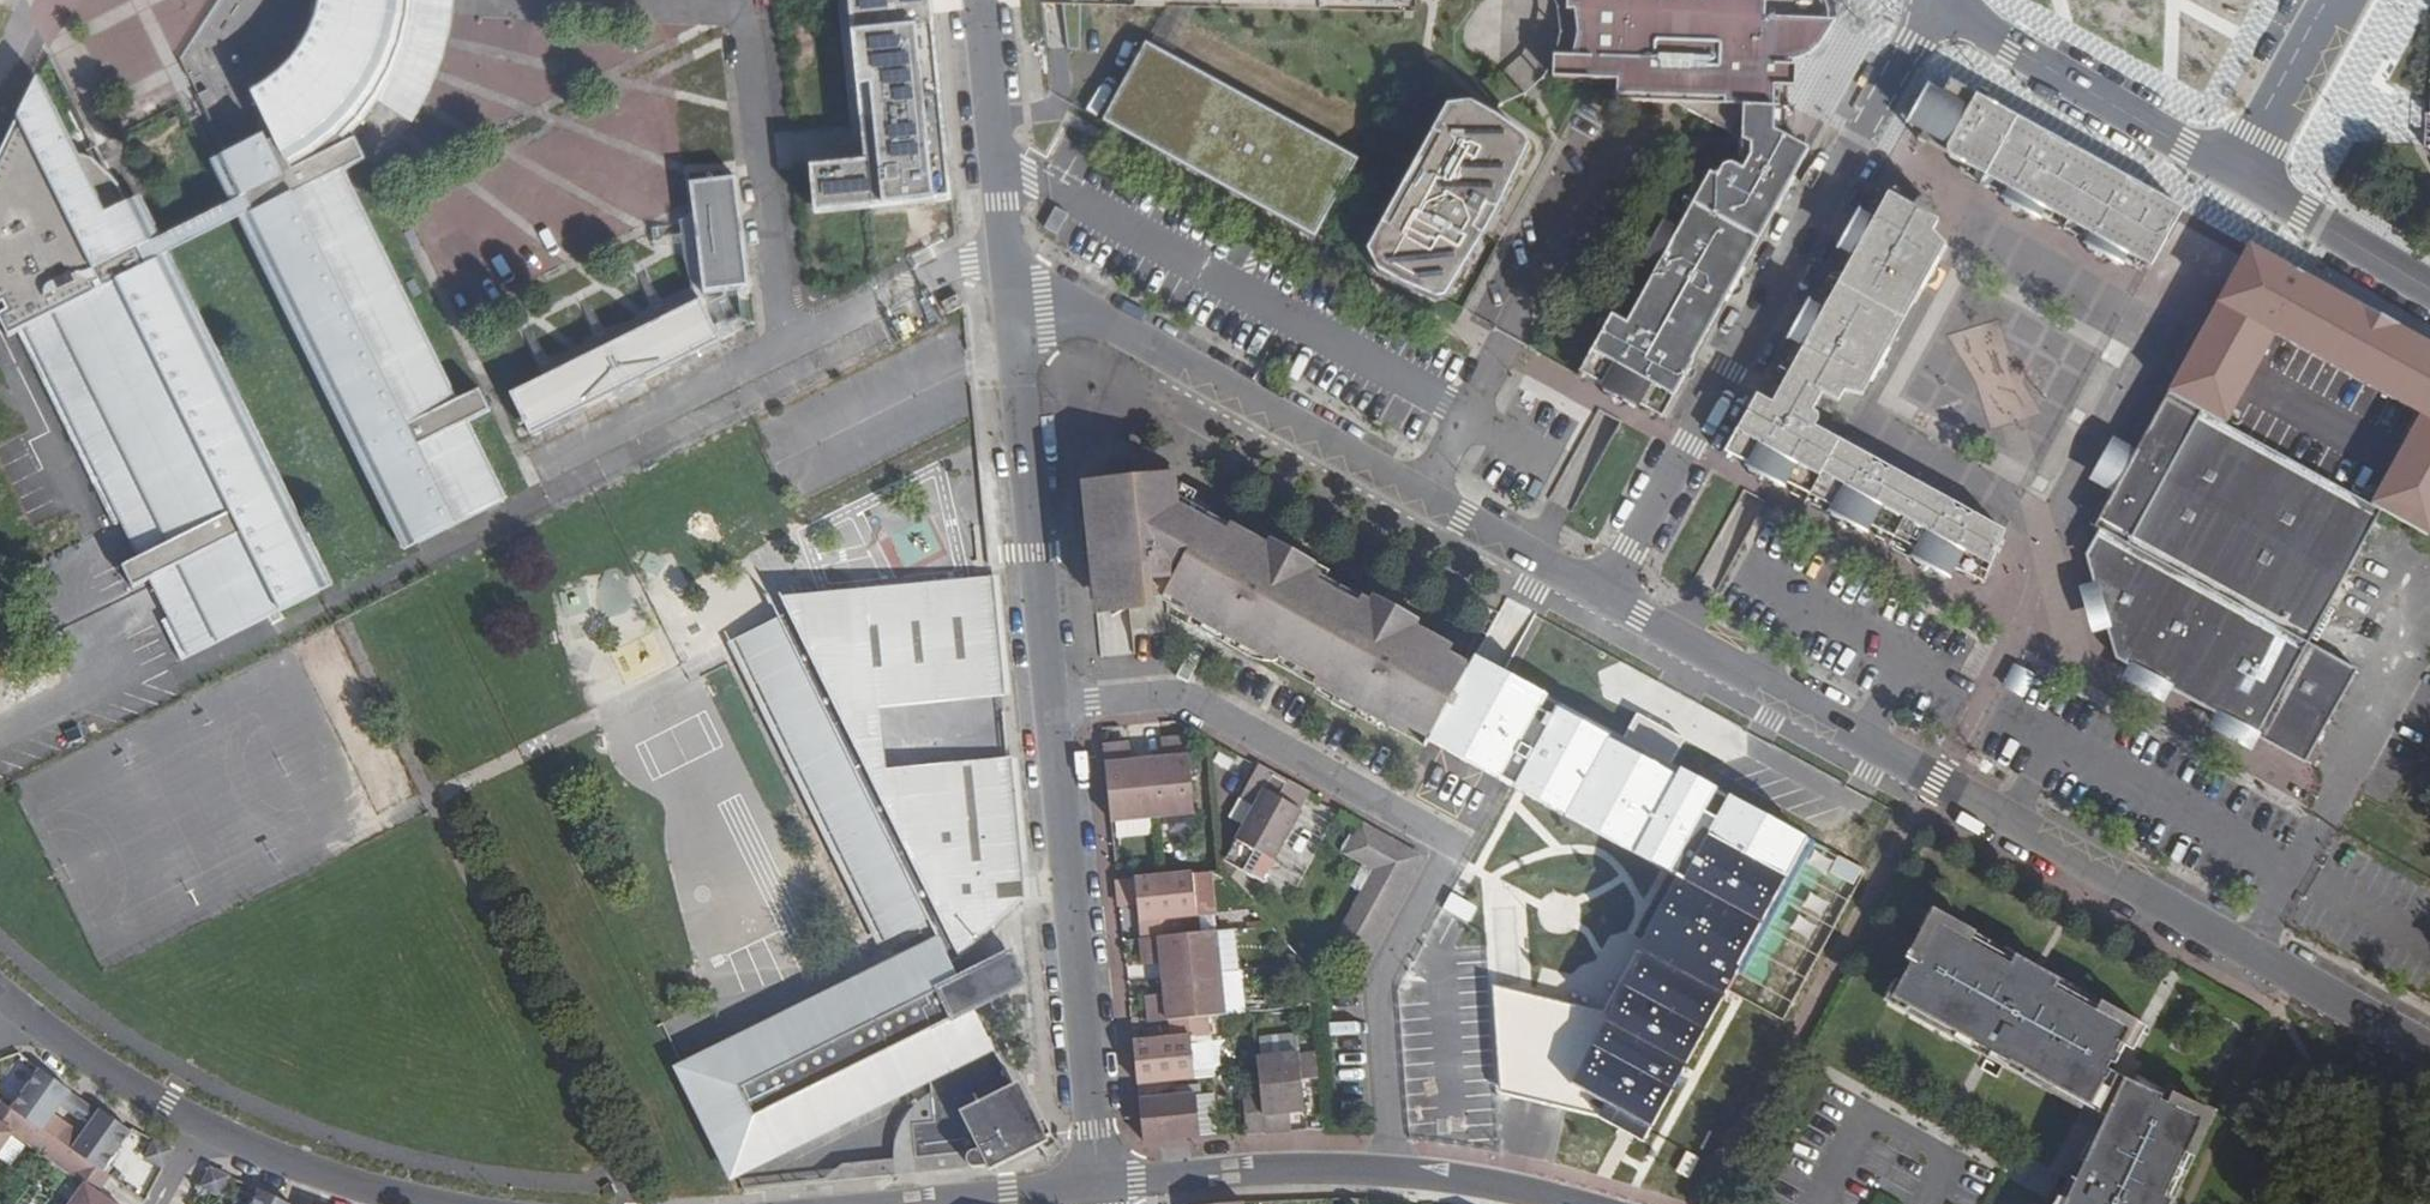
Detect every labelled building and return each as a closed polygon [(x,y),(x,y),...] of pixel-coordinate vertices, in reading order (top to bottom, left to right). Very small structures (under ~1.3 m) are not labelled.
[(315,19),(300,49),(310,56),(289,82),(256,104),(273,140),(267,143),(263,136),(224,156),(244,196),(253,192),(267,221),(263,234),(311,331),(325,335),(329,345),(320,349),(417,545),(507,500),(469,423),(490,412),(488,406),(482,410),(477,399),(483,396),(479,390),(458,401),(353,188),(350,189),(339,195),(331,178),(342,173),(366,160),(355,139),(344,144),(338,138),(373,98),(377,100),(399,59),(409,24),(412,0),(318,0),(315,19)] [(409,24),(399,59),(377,100),(412,121),(441,59),(452,0),(412,0),(409,24)] [(931,0),(849,0),(865,152),(854,153),(809,159),(815,206),(952,191),(931,0)] [(854,153),(865,152),(849,0),(839,0),(854,153)] [(1788,88),(1795,88),(1796,66),(1789,66),(1789,63),(1793,62),(1805,58),(1815,51),(1819,47),(1835,22),(1828,22),(1828,18),(1824,1),(1823,0),(1566,0),(1566,11),(1574,11),(1576,34),(1572,57),(1553,57),(1552,78),(1616,81),(1616,101),(1675,103),(1728,132),(1742,106),(1787,108),(1788,88)] [(1145,42),(1102,121),(1316,239),(1359,160),(1145,42)] [(716,68),(670,74),(684,172),(730,166),(716,68)] [(533,75),(526,99),(544,104),(551,80),(533,75)] [(1941,99),(1923,130),(1956,148),(1950,158),(2010,192),(2042,209),(2093,238),(2124,254),(2150,269),(2183,210),(2150,193),(2149,195),(2130,185),(2132,182),(2068,147),(2067,149),(2048,139),(2049,137),(1950,82),(1941,99)] [(1925,90),(1908,121),(1923,130),(1941,99),(1925,90)] [(0,154),(0,297),(3,304),(7,310),(0,314),(0,322),(6,319),(11,329),(5,332),(8,338),(17,333),(113,525),(120,522),(151,508),(169,545),(138,559),(121,568),(132,589),(149,581),(179,565),(198,602),(167,618),(160,621),(181,662),(319,593),(155,262),(148,265),(140,249),(147,245),(117,185),(92,160),(81,156),(70,159),(45,171),(37,154),(52,147),(27,98),(0,154)] [(1497,118),(1447,106),(1368,252),(1378,274),(1435,301),(1446,299),(1528,149),(1527,139),(1497,118)] [(1786,139),(1787,108),(1742,106),(1728,132),(1755,147),(1782,163),(1794,143),(1786,139)] [(1782,163),(1777,173),(1792,181),(1808,150),(1794,143),(1782,163)] [(1755,147),(1749,157),(1777,173),(1782,163),(1755,147)] [(1695,167),(1579,373),(1605,388),(1603,392),(1634,409),(1636,405),(1646,411),(1777,173),(1749,157),(1745,164),(1718,180),(1695,167)] [(342,173),(331,178),(339,195),(350,189),(342,173)] [(1777,173),(1646,411),(1662,419),(1694,361),(1692,361),(1725,302),(1726,303),(1744,272),(1742,271),(1775,211),(1777,213),(1794,181),(1792,181),(1777,173)] [(708,185),(714,293),(761,291),(756,183),(708,185)] [(253,192),(244,196),(263,234),(267,221),(253,192)] [(2010,192),(2004,204),(2035,221),(2042,209),(2010,192)] [(1888,194),(1871,224),(1854,256),(1821,315),(1804,345),(1781,387),(1816,405),(1825,388),(1862,396),(1870,382),(1872,383),(1889,352),(1887,350),(1920,291),(1922,293),(1939,261),(1937,260),(1945,245),(1932,233),(1938,221),(1929,217),(1931,213),(1932,207),(1929,202),(1925,201),(1919,201),(1916,205),(1914,208),(1888,194)] [(1856,216),(1839,247),(1854,256),(1871,224),(1856,216)] [(690,233),(601,280),(623,321),(711,275),(690,233)] [(2093,238),(2088,249),(2118,266),(2124,254),(2093,238)] [(147,245),(140,249),(148,265),(155,262),(147,245)] [(2167,393),(2224,425),(2275,336),(2278,331),(2295,340),(2292,345),(2405,407),(2408,403),(2424,411),(2422,417),(2429,421),(2429,347),(2394,327),(2391,333),(2360,316),(2363,311),(2322,288),(2319,294),(2264,264),(2257,265),(2254,270),(2240,262),(2167,393)] [(585,288),(497,334),(518,375),(607,329),(585,288)] [(957,296),(941,303),(947,315),(963,307),(957,296)] [(1806,306),(1789,337),(1804,345),(1821,315),(1806,306)] [(524,392),(543,435),(738,352),(720,308),(524,392)] [(2391,333),(2394,327),(2364,310),(2363,311),(2360,316),(2391,333)] [(311,331),(320,349),(329,345),(325,335),(311,331)] [(2295,340),(2278,331),(2275,336),(2292,345),(2295,340)] [(1781,387),(1772,404),(1802,421),(1815,427),(1812,413),(1816,405),(1781,387)] [(2099,530),(2085,556),(2098,602),(2100,612),(2114,660),(2305,765),(2357,670),(2309,644),(2381,512),(2371,506),(2224,425),(2167,393),(2132,459),(2117,486),(2094,528),(2099,530)] [(483,396),(477,399),(482,410),(488,406),(483,396)] [(1756,396),(1725,453),(1740,461),(1772,404),(1756,396)] [(2408,403),(2405,407),(2422,417),(2424,411),(2408,403)] [(1772,404),(1740,461),(1751,466),(1748,471),(1753,473),(1775,486),(1780,488),(1783,483),(1835,509),(1831,516),(1862,534),(1866,525),(1919,552),(1914,562),(1945,579),(1951,568),(1983,584),(2004,532),(1973,515),(1966,518),(1964,514),(1962,512),(1954,511),(1954,505),(1890,470),(1884,472),(1880,467),(1877,466),(1872,466),(1871,459),(1838,441),(1824,433),(1820,440),(1798,428),(1802,421),(1772,404)] [(2422,417),(2371,506),(2381,512),(2428,537),(2429,533),(2429,421),(2422,417)] [(1802,421),(1798,428),(1820,440),(1824,433),(1815,427),(1802,421)] [(2132,459),(2113,449),(2098,476),(2117,486),(2132,459)] [(1160,476),(1149,477),(1150,490),(1161,489),(1160,476)] [(1086,520),(1093,586),(1126,583),(1127,602),(1145,600),(1142,570),(1144,570),(1145,572),(1146,573),(1149,575),(1156,576),(1158,575),(1161,573),(1162,570),(1163,569),(1163,567),(1163,565),(1163,563),(1162,561),(1153,562),(1151,545),(1157,535),(1173,543),(1189,513),(1173,505),(1177,497),(1161,489),(1150,490),(1149,477),(1132,479),(1132,482),(1113,484),(1113,478),(1101,479),(1102,486),(1091,486),(1094,520),(1086,520)] [(151,508),(120,522),(138,559),(169,545),(151,508)] [(1205,522),(1189,513),(1173,543),(1157,535),(1151,545),(1153,562),(1162,561),(1163,563),(1163,565),(1163,567),(1163,569),(1162,570),(1161,573),(1173,579),(1205,522)] [(1429,739),(1469,668),(1439,652),(1444,645),(1415,628),(1408,638),(1407,634),(1406,632),(1403,629),(1398,628),(1395,629),(1394,630),(1377,620),(1382,611),(1369,603),(1365,610),(1308,579),(1312,572),(1299,564),(1294,573),(1277,564),(1277,562),(1275,560),(1274,558),(1273,558),(1270,557),(1267,557),(1264,557),(1268,547),(1237,531),(1234,538),(1205,522),(1173,579),(1165,595),(1194,611),(1190,618),(1219,634),(1227,620),(1243,629),(1235,643),(1265,659),(1269,652),(1287,663),(1291,656),(1310,666),(1307,673),(1325,683),(1322,690),(1351,706),(1359,692),(1374,701),(1367,715),(1396,732),(1401,723),(1429,739)] [(1316,565),(1272,541),(1268,547),(1264,557),(1267,557),(1270,557),(1273,558),(1274,558),(1275,560),(1277,562),(1277,564),(1294,573),(1299,564),(1312,572),(1316,565)] [(179,565),(149,581),(167,618),(198,602),(179,565)] [(1008,758),(945,765),(948,793),(881,800),(867,773),(860,711),(1002,697),(990,580),(849,594),(854,646),(845,647),(844,638),(812,641),(813,647),(807,650),(816,667),(806,671),(790,639),(746,660),(768,705),(781,698),(802,740),(789,747),(885,942),(917,926),(927,946),(750,1033),(751,1034),(776,1084),(790,1077),(799,1093),(784,1101),(804,1141),(805,1142),(930,1080),(933,1122),(911,1124),(914,1158),(906,1158),(908,1174),(918,1174),(916,1159),(965,1153),(966,1162),(1001,1159),(1001,1150),(1040,1145),(973,1008),(978,1005),(965,978),(959,981),(952,965),(1022,900),(1022,898),(999,901),(997,884),(1021,882),(1008,758)] [(1093,586),(1095,605),(1127,602),(1126,583),(1093,586)] [(849,594),(783,601),(789,613),(807,650),(813,647),(812,641),(844,638),(845,647),(854,646),(849,594)] [(1419,622),(1373,597),(1369,603),(1382,611),(1377,620),(1394,630),(1395,629),(1398,628),(1403,629),(1406,632),(1407,634),(1408,638),(1415,628),(1419,622)] [(789,613),(779,618),(790,639),(806,671),(816,667),(807,650),(789,613)] [(779,618),(735,640),(746,660),(790,639),(779,618)] [(2017,671),(2008,686),(2020,692),(2028,677),(2017,671)] [(781,698),(768,705),(789,747),(802,740),(781,698)] [(1194,811),(1186,735),(1168,737),(1170,755),(1162,756),(1146,758),(1152,814),(1194,811)] [(1168,737),(1160,738),(1162,756),(1170,755),(1168,737)] [(1129,741),(1120,742),(1123,760),(1131,759),(1129,741)] [(1123,760),(1120,742),(1103,744),(1110,819),(1152,814),(1146,758),(1131,759),(1123,760)] [(945,765),(867,773),(881,800),(948,793),(945,765)] [(1273,861),(1309,795),(1294,786),(1285,802),(1264,790),(1272,774),(1257,766),(1239,800),(1254,808),(1236,841),(1273,861)] [(1285,802),(1294,786),(1272,774),(1264,790),(1285,802)] [(1415,853),(1362,824),(1345,854),(1374,870),(1334,942),(1358,956),(1415,853)] [(1261,882),(1273,861),(1236,841),(1229,853),(1231,866),(1261,882)] [(1419,856),(1415,853),(1358,956),(1363,958),(1419,856)] [(1213,914),(1209,872),(1191,874),(1196,916),(1213,914)] [(1196,916),(1191,874),(1158,877),(1117,881),(1118,900),(1136,898),(1137,906),(1138,922),(1140,921),(1142,939),(1197,933),(1196,916)] [(1136,898),(1118,900),(1119,908),(1137,906),(1136,898)] [(2114,1066),(2134,1029),(1930,916),(1905,960),(1910,964),(1890,1000),(2090,1110),(2111,1073),(2106,1070),(2109,1064),(2114,1066)] [(1142,939),(1141,939),(1142,957),(1160,955),(1161,964),(1163,979),(1220,974),(1215,931),(1197,933),(1142,939)] [(1160,955),(1142,957),(1143,965),(1161,964),(1160,955)] [(1011,956),(965,978),(978,1005),(1024,982),(1011,956)] [(1165,1003),(1147,1005),(1149,1023),(1169,1021),(1207,1017),(1224,1016),(1220,974),(1163,979),(1164,995),(1165,1003)] [(1146,996),(1147,1005),(1165,1003),(1164,995),(1146,996)] [(1171,1039),(1138,1042),(1140,1066),(1135,1066),(1137,1084),(1194,1079),(1190,1038),(1207,1036),(1209,1036),(1207,1017),(1169,1021),(1171,1039)] [(751,1034),(678,1070),(731,1176),(804,1141),(784,1101),(799,1093),(790,1077),(776,1084),(751,1034)] [(1207,1036),(1190,1038),(1194,1079),(1211,1077),(1207,1036)] [(1315,1053),(1256,1059),(1260,1094),(1264,1132),(1264,1134),(1282,1132),(1280,1114),(1288,1113),(1304,1112),(1301,1079),(1317,1077),(1315,1053)] [(1493,1070),(1495,1098),(1508,1097),(1506,1069),(1493,1070)] [(40,1070),(11,1109),(33,1125),(23,1140),(45,1157),(68,1126),(54,1116),(71,1091),(40,1070)] [(2111,1073),(2090,1110),(2105,1118),(2114,1101),(2122,1106),(2133,1085),(2111,1073)] [(2207,1119),(2169,1102),(2167,1106),(2161,1103),(2163,1098),(2154,1094),(2158,1088),(2138,1078),(2133,1085),(2122,1106),(2114,1101),(2105,1118),(2057,1203),(2167,1203),(2207,1119)] [(1217,1134),(1214,1094),(1196,1096),(1200,1136),(1217,1134)] [(1260,1094),(1242,1096),(1246,1134),(1264,1132),(1260,1094)] [(1196,1095),(1138,1100),(1140,1118),(1146,1118),(1148,1142),(1200,1137),(1196,1096),(1196,1095)] [(13,1134),(23,1140),(33,1125),(1,1102),(0,1104),(0,1152),(13,1134)] [(83,1137),(68,1126),(45,1157),(49,1159),(68,1173),(80,1156),(103,1172),(132,1132),(130,1132),(101,1111),(83,1137)] [(1288,1113),(1280,1114),(1282,1132),(1290,1131),(1288,1113)] [(1146,1118),(1140,1118),(1143,1142),(1148,1142),(1146,1118)] [(71,1203),(117,1203),(99,1192),(110,1177),(102,1172),(80,1156),(68,1173),(84,1185),(71,1203)] [(825,1179),(886,1171),(884,1158),(823,1167),(825,1179)] [(230,1177),(211,1168),(201,1187),(219,1197),(230,1177)] [(260,1190),(253,1203),(288,1203),(260,1190)]
